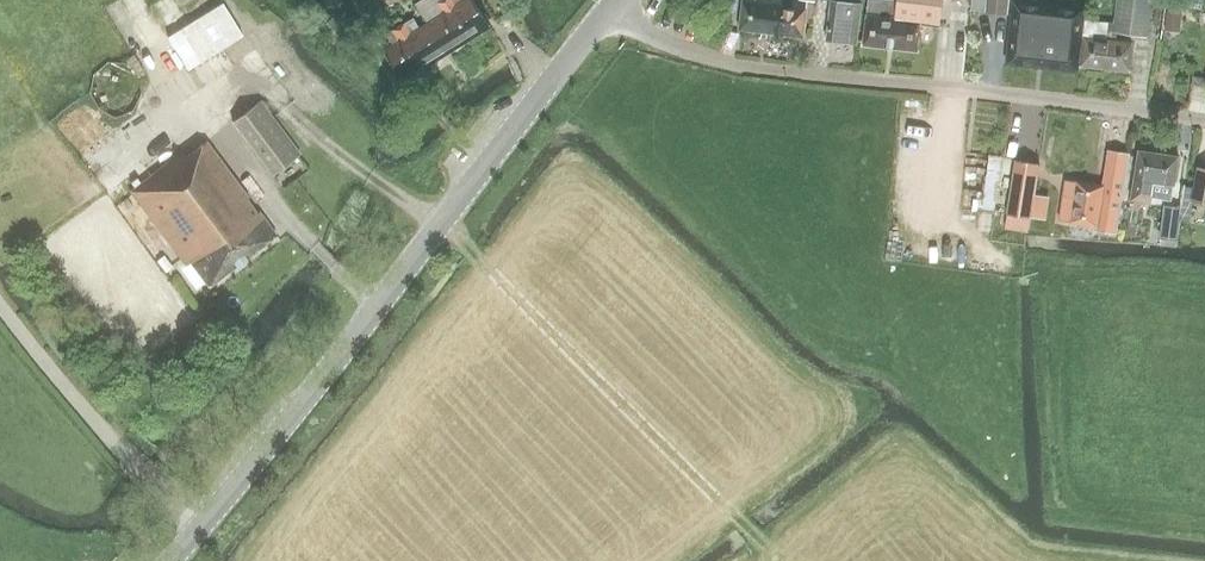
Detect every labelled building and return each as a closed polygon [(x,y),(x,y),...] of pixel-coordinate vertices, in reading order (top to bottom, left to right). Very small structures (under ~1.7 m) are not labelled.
[(430,24),(447,13),(441,2),(443,1),(442,0),(423,0),(418,3),(430,24)] [(430,24),(448,52),(470,39),(449,6),(454,2),(453,0),(444,0),(443,1),(441,2),(447,13),(430,24)] [(454,2),(449,6),(470,39),(491,25),(475,0),(453,0),(454,2)] [(740,30),(804,38),(809,0),(815,1),(816,0),(744,0),(740,30)] [(862,0),(832,0),(827,40),(858,44),(862,2),(862,0)] [(943,0),(869,0),(864,45),(918,51),(921,24),(940,26),(943,0)] [(972,9),(1009,13),(1010,0),(973,0),(972,9)] [(1159,0),(1118,0),(1114,32),(1161,38),(1166,1),(1159,0)] [(244,36),(224,4),(169,38),(189,70),(244,36)] [(1168,5),(1165,30),(1181,32),(1184,6),(1168,5)] [(1012,31),(1009,58),(1080,66),(1082,39),(1079,39),(1082,16),(1072,15),(1015,9),(1013,31),(1012,31)] [(448,52),(430,24),(422,29),(415,18),(401,27),(425,66),(448,52)] [(1087,20),(1085,37),(1082,66),(1130,71),(1133,42),(1107,40),(1109,22),(1087,20)] [(425,66),(401,27),(396,30),(403,41),(387,51),(404,79),(425,66)] [(301,153),(260,101),(232,122),(272,175),(301,153)] [(250,199),(219,158),(207,142),(186,157),(183,153),(132,192),(187,266),(191,263),(205,281),(210,287),(277,236),(259,212),(257,213),(248,200),(250,199)] [(1175,185),(1180,156),(1140,151),(1133,200),(1143,201),(1146,181),(1170,185),(1168,204),(1166,204),(1162,235),(1180,238),(1184,207),(1187,187),(1175,185)] [(1071,222),(1098,226),(1118,230),(1126,177),(1129,154),(1110,152),(1106,174),(1104,186),(1078,181),(1078,182),(1067,180),(1061,220),(1071,222)] [(1003,157),(990,155),(982,213),(995,214),(1003,157)] [(1032,218),(1032,216),(1043,217),(1046,199),(1035,198),(1041,164),(1016,160),(1008,214),(1005,232),(1027,234),(1030,218),(1032,218)] [(1199,165),(1195,188),(1193,200),(1195,200),(1204,202),(1204,166),(1199,165)] [(1193,200),(1195,188),(1187,187),(1183,219),(1189,220),(1191,221),(1195,200),(1193,200)]
